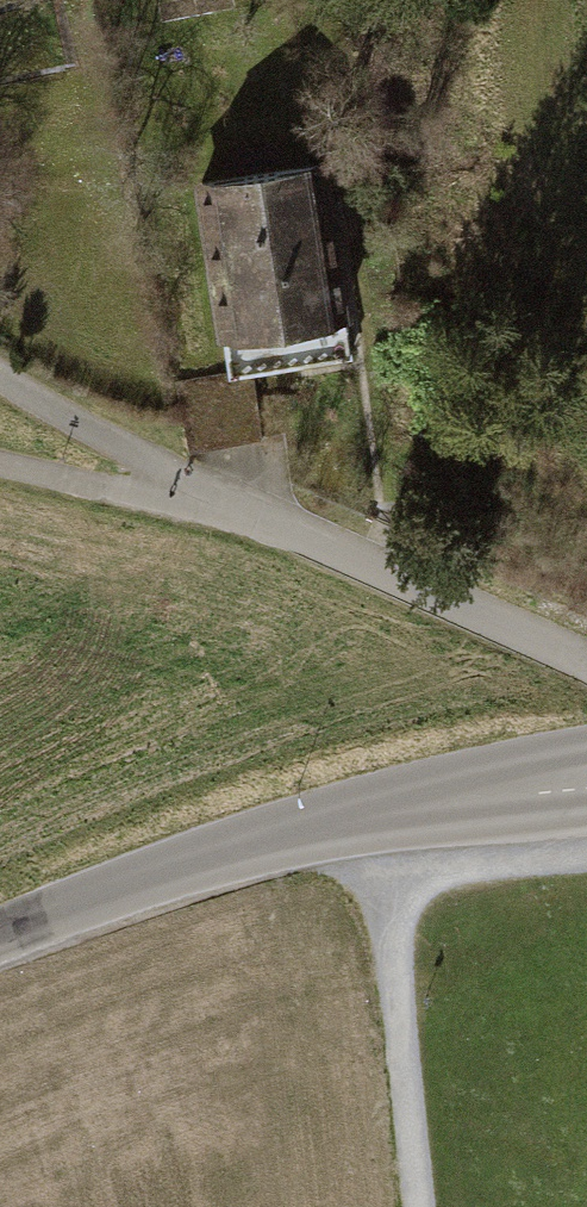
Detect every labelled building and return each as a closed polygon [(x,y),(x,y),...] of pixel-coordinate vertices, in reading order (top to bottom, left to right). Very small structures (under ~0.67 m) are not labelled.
[(315,166),(199,183),(222,342),(338,325),(315,166)] [(174,382),(186,448),(257,435),(245,370),(174,382)]
